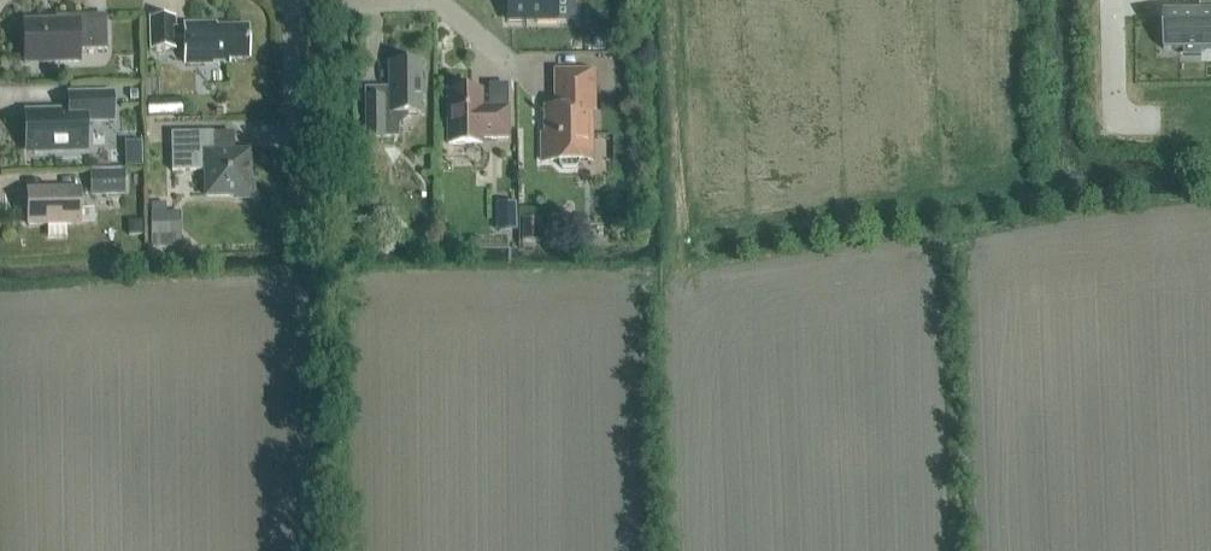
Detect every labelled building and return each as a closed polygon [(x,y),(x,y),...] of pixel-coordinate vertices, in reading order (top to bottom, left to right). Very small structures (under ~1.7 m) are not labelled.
[(507,2),(508,1),(509,20),(555,19),(555,0),(507,0),(507,2)] [(1163,11),(1164,50),(1185,50),(1185,56),(1201,56),(1201,50),(1210,49),(1210,0),(1200,0),(1200,11),(1163,11)] [(55,20),(24,21),(25,63),(26,63),(26,62),(30,62),(30,58),(54,58),(54,62),(79,62),(79,50),(106,49),(106,17),(88,17),(88,15),(55,15),(55,20)] [(215,23),(184,23),(184,27),(174,28),(174,16),(150,17),(151,48),(175,48),(175,38),(184,37),(185,63),(229,62),(228,58),(248,58),(248,26),(216,26),(215,23)] [(611,52),(611,38),(589,38),(589,52),(611,52)] [(420,62),(389,62),(389,88),(390,88),(382,96),(381,97),(366,97),(366,137),(398,137),(398,113),(421,113),(421,96),(423,96),(423,83),(420,83),(420,62)] [(578,164),(578,161),(590,161),(590,138),(589,108),(594,108),(594,71),(555,71),(556,107),(546,107),(546,133),(542,133),(542,160),(559,160),(559,165),(562,168),(575,168),(578,164)] [(508,138),(508,107),(488,107),(488,111),(481,111),(481,90),(466,91),(465,87),(454,87),(453,91),(447,91),(448,143),(482,143),(481,138),(508,138)] [(32,112),(33,150),(85,149),(85,120),(113,120),(112,93),(69,93),(69,111),(32,112)] [(236,197),(251,197),(251,182),(249,182),(248,151),(210,152),(209,132),(171,132),(171,170),(205,170),(206,196),(236,195),(236,197)] [(124,170),(90,170),(91,195),(125,194),(124,170)] [(78,187),(28,188),(28,225),(47,224),(48,238),(66,238),(66,224),(79,224),(79,223),(93,223),(93,208),(79,208),(78,187)] [(151,202),(151,212),(165,211),(165,202),(151,202)] [(516,217),(516,202),(495,202),(495,217),(516,217)] [(541,242),(541,227),(541,218),(521,218),(522,242),(541,242)]
